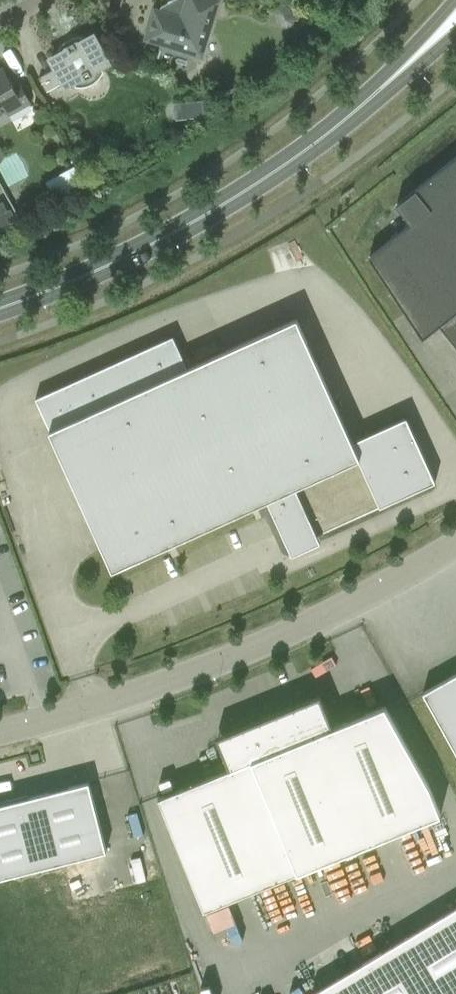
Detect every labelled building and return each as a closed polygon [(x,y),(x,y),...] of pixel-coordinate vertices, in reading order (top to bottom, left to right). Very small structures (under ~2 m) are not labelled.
[(219,0),(170,0),(168,1),(169,2),(161,6),(160,11),(155,10),(146,39),(162,44),(161,48),(188,56),(190,52),(202,56),(219,0)] [(56,68),(39,77),(47,91),(64,82),(66,85),(79,87),(83,87),(87,86),(91,85),(95,83),(98,80),(101,77),(104,71),(101,66),(108,62),(94,36),(83,41),(81,38),(83,38),(83,37),(80,37),(77,37),(75,37),(72,38),(70,39),(67,40),(65,42),(63,44),(61,46),(60,48),(58,50),(59,50),(60,49),(62,53),(51,59),(56,68)] [(6,111),(9,115),(31,103),(20,83),(13,87),(3,69),(0,70),(0,114),(6,111)] [(182,101),(183,118),(203,116),(202,99),(182,101)] [(385,244),(369,257),(423,338),(439,325),(455,347),(455,157),(415,189),(416,190),(397,205),(412,223),(385,244)] [(9,211),(4,203),(3,202),(0,203),(0,216),(9,211)] [(321,542),(318,535),(436,481),(407,417),(353,441),(297,318),(188,368),(174,336),(36,398),(113,570),(268,501),(292,555),(321,542)] [(455,751),(455,674),(423,692),(455,751)] [(159,798),(205,910),(441,814),(429,785),(385,705),(333,727),(320,698),(218,739),(230,769),(159,798)] [(73,859),(107,850),(89,782),(29,797),(28,793),(9,798),(9,797),(0,799),(0,878),(73,859)] [(228,904),(205,911),(211,929),(234,922),(228,904)] [(312,993),(313,993),(455,993),(455,906),(312,993)]
